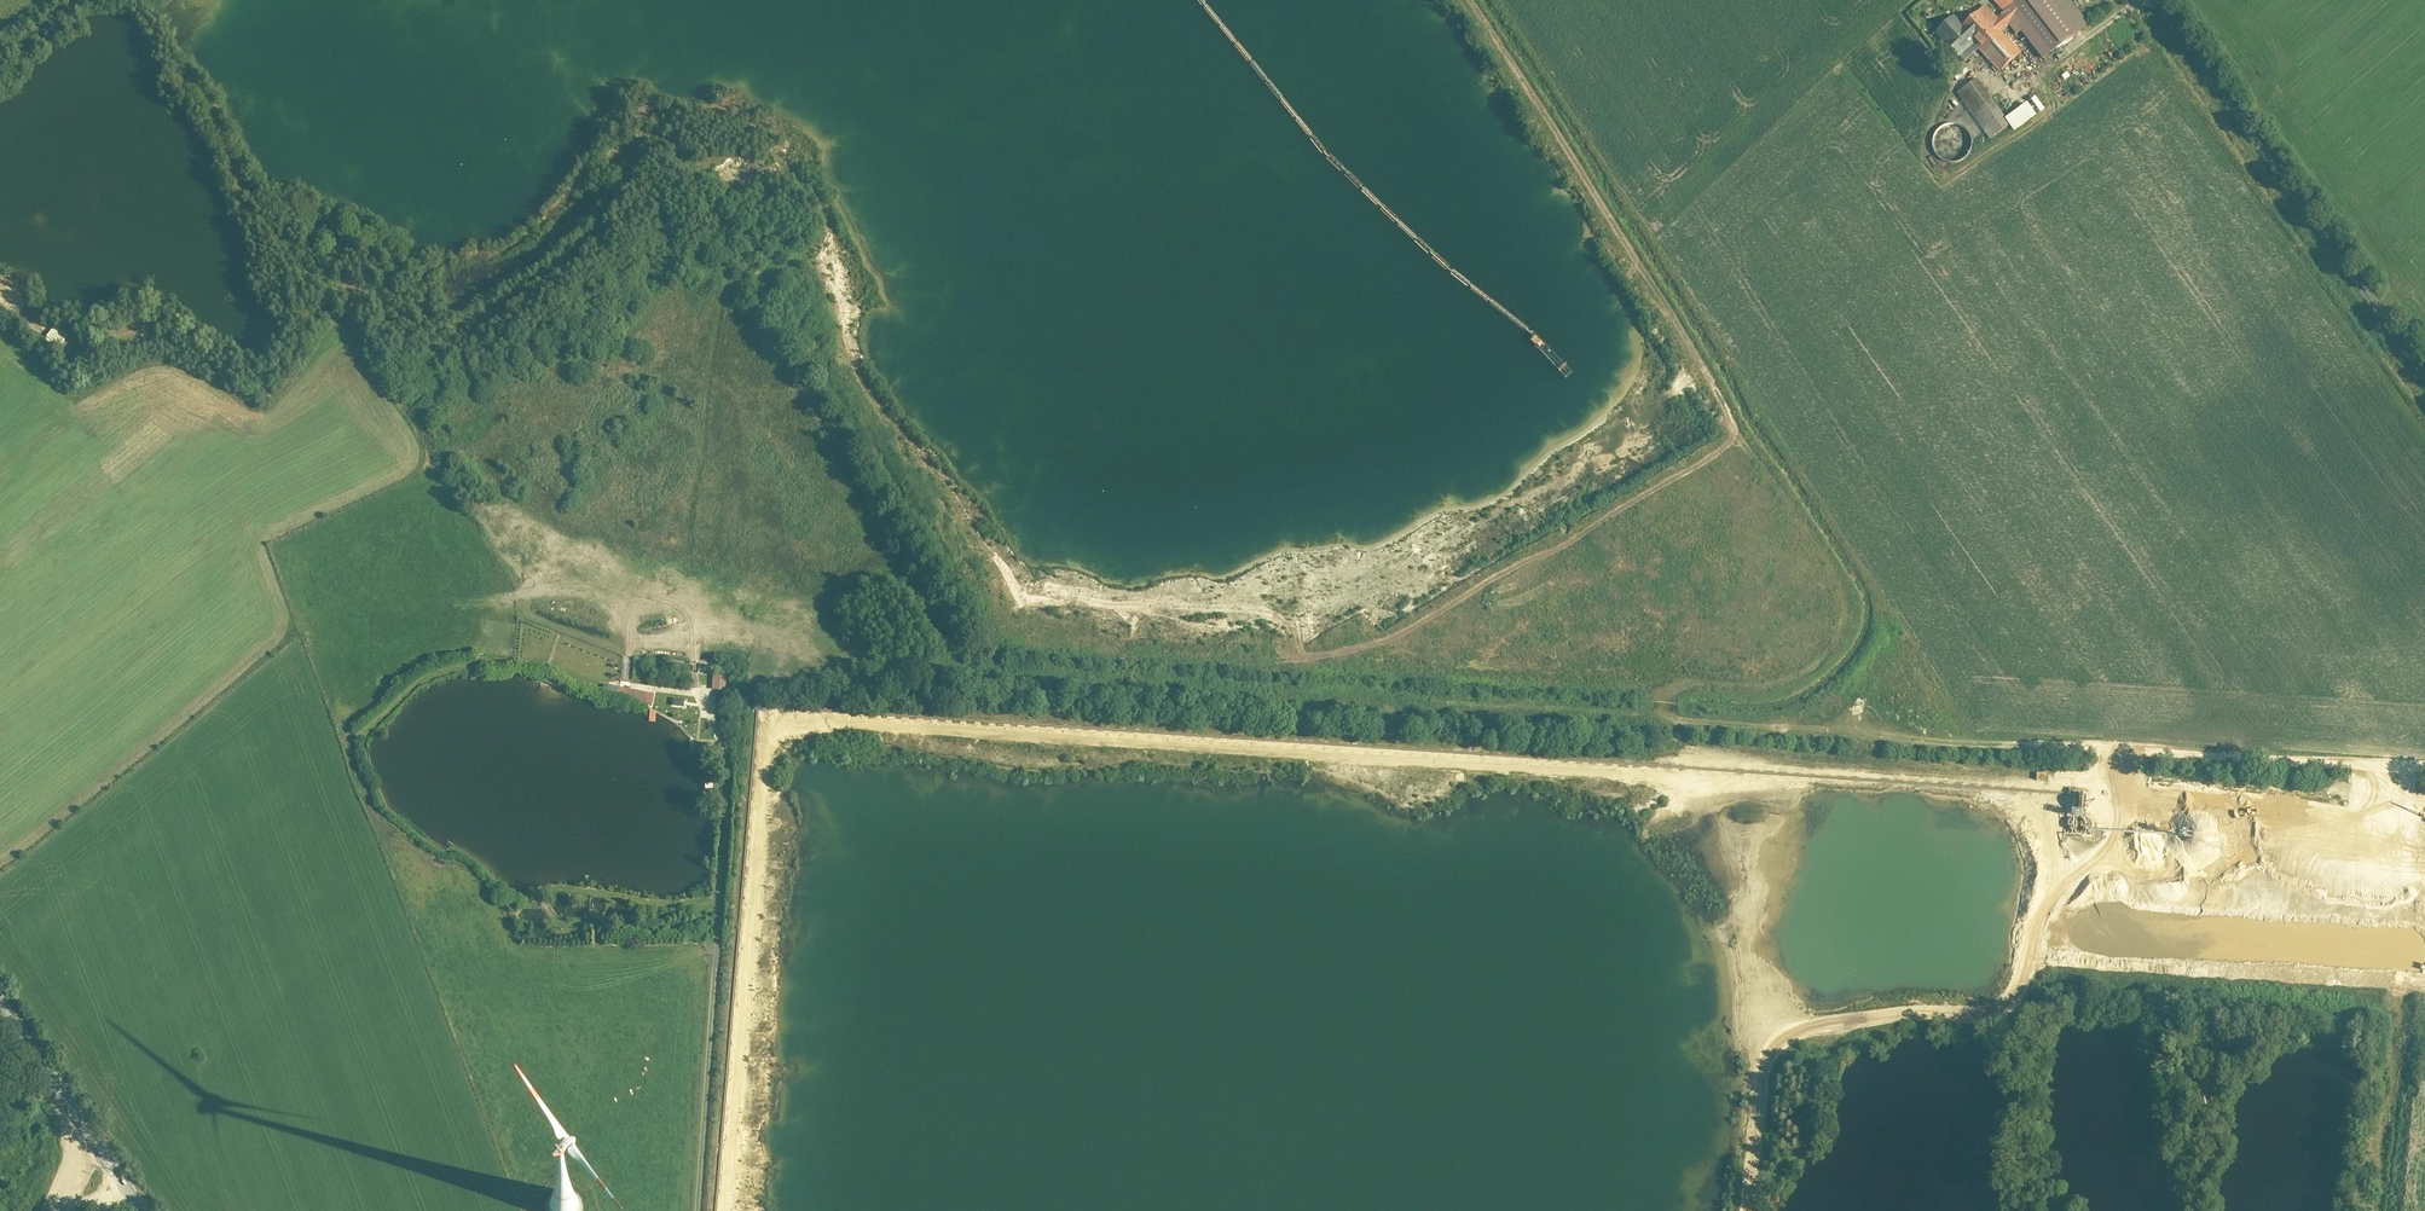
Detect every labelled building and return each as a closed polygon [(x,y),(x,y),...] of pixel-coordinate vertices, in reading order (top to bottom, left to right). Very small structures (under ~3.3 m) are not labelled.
[(1994,4),(2003,17),(2009,13),(2024,1),(2023,0),(2000,0),(1994,4)] [(2045,62),(2090,29),(2069,0),(2026,0),(2024,1),(2009,13),(2045,62)] [(1962,64),(1979,50),(2002,76),(2026,55),(2005,31),(2011,26),(2003,16),(1997,21),(1986,9),(1966,26),(1957,16),(1936,34),(1962,64)] [(2038,98),(2009,119),(1982,81),(1959,97),(1990,142),(2011,127),(2015,134),(2047,111),(2038,98)] [(1933,142),(1934,152),(1939,160),(1945,164),(1952,166),(1961,164),(1969,159),(1973,152),(1973,144),(1971,136),(1965,129),(1959,127),(1951,126),(1942,129),(1937,134),(1933,142)] [(61,324),(49,341),(61,350),(73,333),(61,324)] [(715,678),(714,694),(727,695),(728,679),(715,678)]
